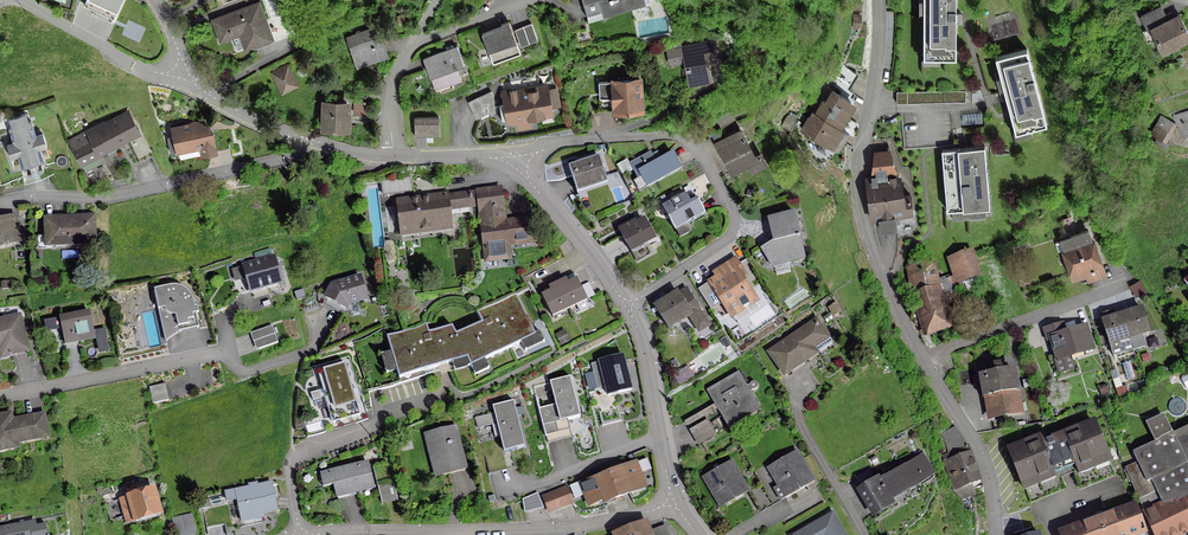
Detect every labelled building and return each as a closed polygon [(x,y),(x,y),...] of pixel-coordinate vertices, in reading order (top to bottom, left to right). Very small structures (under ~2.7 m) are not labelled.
[(85,0),(114,14),(121,0),(85,0)] [(590,16),(644,1),(644,0),(585,0),(590,16)] [(964,64),(963,0),(928,0),(929,64),(964,64)] [(257,5),(213,21),(220,40),(231,36),(236,50),(269,38),(270,41),(293,32),(287,14),(263,22),(257,5)] [(1153,36),(1161,52),(1187,38),(1187,36),(1178,15),(1174,17),(1170,13),(1163,16),(1158,7),(1139,16),(1150,38),(1153,36)] [(481,34),(492,63),(519,53),(507,21),(500,24),(501,26),(481,34)] [(530,24),(513,30),(520,46),(536,40),(530,24)] [(375,29),(347,38),(357,65),(384,55),(375,29)] [(668,64),(683,61),(687,83),(710,78),(707,64),(717,62),(712,40),(665,50),(668,64)] [(455,47),(422,59),(433,87),(447,81),(448,84),(460,80),(455,68),(462,66),(455,47)] [(1026,54),(995,63),(1015,135),(1046,127),(1026,54)] [(339,63),(333,59),(330,65),(337,68),(339,63)] [(830,79),(836,83),(831,90),(847,100),(851,92),(846,89),(855,73),(839,64),(830,79)] [(285,70),(274,75),(280,88),(292,82),(285,70)] [(639,80),(597,82),(599,109),(613,108),(614,111),(640,109),(639,80)] [(504,106),(499,107),(501,122),(515,124),(517,123),(517,120),(550,114),(549,108),(558,106),(555,89),(519,95),(518,91),(510,92),(509,90),(501,92),(504,106)] [(822,101),(814,114),(834,126),(841,114),(849,101),(847,100),(831,90),(824,102),(822,101)] [(964,92),(896,93),(896,103),(964,103),(964,92)] [(361,100),(353,99),(353,115),(365,115),(366,103),(364,103),(364,102),(362,101),(362,103),(361,102),(361,100)] [(346,104),(324,104),(323,126),(349,126),(349,114),(345,114),(346,104)] [(1179,127),(1184,137),(1187,135),(1187,110),(1173,115),(1179,127)] [(963,123),(982,123),(982,111),(963,111),(963,123)] [(809,118),(808,117),(800,129),(837,152),(848,134),(837,128),(838,127),(834,126),(814,114),(812,112),(809,118)] [(27,113),(5,120),(6,125),(29,118),(27,113)] [(85,132),(68,141),(80,165),(81,165),(84,170),(100,162),(96,155),(137,133),(126,113),(104,125),(102,123),(85,132)] [(76,114),(62,121),(71,137),(84,130),(76,114)] [(437,117),(413,118),(413,134),(437,134),(437,117)] [(1160,117),(1155,125),(1150,133),(1152,134),(1157,137),(1154,143),(1164,148),(1167,143),(1165,141),(1174,125),(1160,117)] [(16,156),(20,168),(42,161),(39,149),(45,147),(41,135),(35,137),(30,121),(7,128),(12,144),(6,146),(10,158),(16,156)] [(190,123),(189,125),(171,129),(173,138),(168,139),(171,152),(176,151),(176,152),(200,147),(202,154),(214,151),(210,132),(210,131),(203,126),(198,128),(197,124),(194,122),(190,123)] [(714,144),(718,152),(729,171),(746,162),(751,171),(764,164),(759,154),(753,157),(739,131),(714,144)] [(870,180),(864,181),(869,218),(911,211),(910,197),(901,198),(897,175),(886,177),(886,174),(896,172),(888,149),(873,152),(870,176),(870,180)] [(985,149),(943,153),(949,220),(991,217),(985,149)] [(650,154),(629,165),(636,179),(640,177),(646,188),(680,169),(672,154),(655,163),(650,154)] [(598,157),(567,167),(576,194),(606,184),(598,157)] [(834,172),(828,178),(834,184),(840,178),(834,172)] [(407,192),(405,178),(380,182),(382,195),(407,192)] [(500,189),(476,192),(476,193),(477,206),(484,262),(508,259),(507,245),(536,242),(533,219),(504,223),(500,189)] [(446,197),(446,196),(396,202),(400,235),(450,228),(448,209),(477,206),(476,193),(446,197)] [(684,195),(661,207),(673,228),(682,223),(684,225),(703,215),(695,201),(689,204),(684,195)] [(757,262),(764,258),(769,266),(803,258),(793,213),(767,220),(772,243),(753,255),(757,262)] [(93,217),(44,219),(45,247),(94,245),(93,217)] [(0,224),(0,244),(15,240),(10,221),(0,224)] [(627,228),(619,232),(630,252),(653,239),(643,223),(635,227),(634,225),(628,229),(627,228)] [(1065,250),(1064,251),(1074,278),(1100,268),(1090,241),(1082,244),(1079,234),(1061,240),(1065,250)] [(1019,239),(1011,242),(1013,251),(1021,248),(1019,239)] [(936,287),(914,294),(927,334),(949,326),(942,306),(959,300),(956,291),(962,289),(961,284),(979,278),(970,251),(952,257),(958,276),(935,284),(936,287)] [(242,267),(249,292),(279,283),(272,259),(242,267)] [(716,280),(709,284),(730,316),(754,300),(740,277),(743,275),(734,260),(712,274),(716,280)] [(909,267),(914,294),(936,287),(935,284),(931,261),(909,267)] [(331,286),(324,298),(344,308),(346,305),(365,299),(359,278),(331,286)] [(566,285),(564,281),(557,285),(568,309),(586,301),(575,280),(566,285)] [(1139,281),(1129,286),(1131,292),(1143,287),(1139,281)] [(568,309),(557,285),(549,288),(551,292),(541,296),(551,317),(568,309)] [(164,342),(165,342),(178,333),(197,328),(194,315),(197,314),(195,308),(193,309),(191,301),(189,296),(185,292),(180,289),(176,287),(171,287),(153,291),(164,342)] [(684,289),(654,308),(667,328),(687,316),(691,322),(701,315),(684,289)] [(116,292),(109,296),(111,301),(118,297),(116,292)] [(425,325),(385,337),(398,379),(402,378),(407,380),(410,375),(465,359),(469,367),(511,347),(516,349),(518,344),(534,336),(515,295),(475,311),(481,323),(455,335),(451,327),(428,334),(425,325)] [(834,306),(828,309),(833,317),(839,313),(834,306)] [(1141,310),(1121,316),(1131,346),(1132,350),(1143,347),(1139,335),(1148,332),(1141,310)] [(46,331),(61,328),(63,340),(73,338),(73,339),(79,338),(80,342),(93,339),(87,313),(59,319),(48,321),(44,322),(46,331)] [(828,314),(822,318),(826,324),(831,320),(828,314)] [(1121,316),(1102,322),(1109,345),(1116,343),(1118,350),(1131,346),(1121,316)] [(0,322),(0,347),(8,346),(10,354),(25,350),(18,317),(0,322)] [(800,331),(768,353),(783,375),(815,353),(831,342),(815,319),(803,327),(805,331),(801,333),(800,331)] [(1056,360),(1054,361),(1058,374),(1073,370),(1069,357),(1092,350),(1085,328),(1064,334),(1061,325),(1043,331),(1046,341),(1050,339),(1056,360)] [(271,326),(251,333),(257,350),(277,343),(271,326)] [(109,352),(104,331),(95,333),(100,354),(109,352)] [(563,333),(555,337),(559,345),(567,340),(563,333)] [(633,392),(623,357),(599,364),(609,399),(633,392)] [(332,425),(360,416),(345,366),(316,375),(332,425)] [(979,383),(984,382),(991,418),(1017,412),(1010,370),(1001,372),(1000,366),(990,367),(991,374),(978,376),(979,383)] [(718,384),(706,392),(725,425),(757,406),(749,393),(751,390),(753,390),(755,389),(756,387),(755,385),(754,383),(751,383),(749,384),(748,386),(745,386),(738,373),(725,381),(724,380),(718,383),(718,384)] [(1129,377),(1120,381),(1123,389),(1132,386),(1129,377)] [(582,418),(569,379),(549,385),(561,425),(582,418)] [(164,384),(148,388),(151,404),(168,401),(164,384)] [(1104,386),(1098,388),(1100,395),(1107,393),(1104,386)] [(526,448),(514,403),(490,409),(502,455),(526,448)] [(0,417),(0,451),(15,448),(15,443),(46,437),(42,417),(33,419),(32,418),(10,422),(9,415),(0,417)] [(85,416),(77,419),(79,425),(87,423),(85,416)] [(142,416),(133,418),(135,425),(144,422),(142,416)] [(1185,463),(1187,469),(1187,428),(1169,436),(1159,417),(1148,422),(1157,442),(1132,453),(1136,463),(1124,468),(1133,489),(1135,488),(1152,480),(1185,463)] [(1029,447),(1027,443),(1008,451),(1029,504),(1065,490),(1060,478),(1072,474),(1079,491),(1114,477),(1093,423),(1041,444),(1041,443),(1029,447)] [(434,454),(430,455),(435,477),(464,470),(453,427),(429,433),(434,454)] [(942,456),(943,462),(953,491),(954,491),(955,493),(959,497),(960,501),(973,496),(970,485),(979,482),(967,447),(966,447),(954,428),(941,434),(947,454),(942,456)] [(772,478),(760,485),(769,501),(777,497),(780,501),(812,483),(795,452),(767,468),(772,478)] [(874,456),(869,459),(872,466),(877,463),(874,456)] [(861,490),(859,491),(872,515),(874,514),(875,516),(893,506),(888,497),(905,487),(907,490),(923,481),(919,472),(925,468),(921,458),(880,483),(877,478),(859,488),(861,490)] [(730,461),(702,478),(720,508),(747,492),(756,509),(769,501),(760,485),(748,492),(730,461)] [(644,487),(635,463),(607,474),(617,498),(644,487)] [(322,487),(332,485),(335,497),(373,487),(367,464),(320,476),(322,487)] [(388,464),(372,468),(376,485),(392,481),(388,464)] [(580,485),(587,504),(617,498),(607,474),(580,485)] [(1140,507),(1153,534),(1170,534),(1176,532),(1177,534),(1179,534),(1187,531),(1187,506),(1182,493),(1162,502),(1152,480),(1135,488),(1141,506),(1140,507)] [(226,501),(236,499),(240,522),(253,519),(252,515),(276,510),(270,484),(224,493),(226,501)] [(568,485),(542,494),(549,513),(575,503),(568,485)] [(127,498),(119,500),(126,524),(134,521),(134,522),(159,515),(152,490),(135,495),(133,491),(127,493),(128,497),(127,497),(127,498)] [(538,493),(523,499),(525,512),(543,507),(538,493)] [(207,499),(198,501),(200,510),(209,507),(207,499)] [(1144,532),(1133,501),(1056,529),(1058,534),(1135,534),(1144,532)] [(171,519),(174,534),(185,534),(194,533),(190,514),(171,519)] [(795,534),(843,534),(831,514),(795,534)] [(44,524),(25,528),(24,523),(2,527),(4,534),(46,534),(44,524)] [(645,525),(617,534),(649,534),(645,525)]
